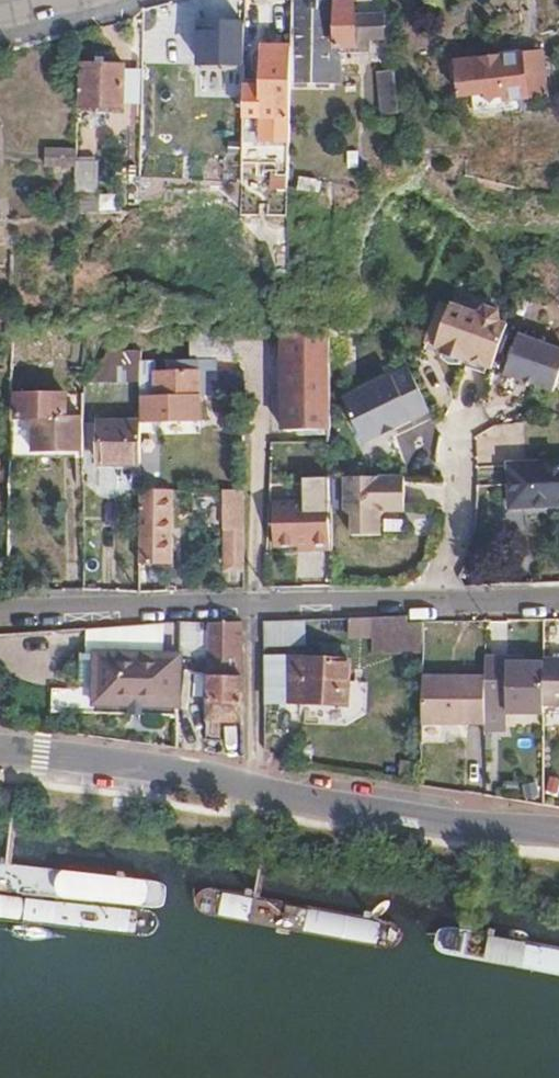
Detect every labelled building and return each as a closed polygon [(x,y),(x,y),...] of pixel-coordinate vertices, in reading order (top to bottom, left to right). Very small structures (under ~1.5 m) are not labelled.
[(292,44),(292,48),(292,89),(302,89),(335,89),(334,83),(334,56),(334,48),(370,48),(370,40),(383,41),(384,18),(355,18),(355,0),(292,0),(292,44)] [(246,68),(247,27),(203,27),(202,68),(246,68)] [(292,102),(292,89),(292,48),(259,49),(259,89),(246,90),(246,142),(281,143),(280,155),(291,155),(292,112),(292,102)] [(542,53),(522,55),(528,98),(547,95),(542,53)] [(343,55),(334,56),(334,83),(342,83),(343,55)] [(522,55),(457,63),(460,96),(482,94),(490,102),(494,96),(504,96),(505,101),(528,98),(522,55)] [(123,66),(82,65),(81,105),(122,106),(123,66)] [(401,117),(396,73),(381,75),(385,118),(401,117)] [(302,89),(292,89),(292,102),(292,112),(301,112),(302,89)] [(76,160),(76,148),(44,148),(44,166),(76,167),(76,160)] [(97,161),(76,160),(76,167),(75,190),(96,190),(97,161)] [(215,193),(193,194),(194,216),(216,215),(215,193)] [(494,367),(510,323),(502,320),(500,311),(485,305),(480,311),(453,302),(452,305),(442,301),(436,318),(445,321),(437,344),(436,347),(443,349),(444,352),(464,360),(466,357),(472,360),(472,365),(486,370),(488,366),(494,367)] [(445,321),(436,318),(428,340),(437,344),(445,321)] [(286,429),(332,428),(330,330),(283,329),(283,330),(286,429)] [(558,388),(558,347),(522,333),(507,372),(558,391),(558,388)] [(200,394),(244,392),(245,362),(230,348),(219,349),(218,358),(199,358),(199,370),(192,370),(191,361),(168,361),(168,372),(139,373),(139,381),(139,382),(139,396),(161,397),(162,402),(171,402),(172,408),(201,406),(200,394)] [(86,378),(86,383),(139,382),(139,381),(139,373),(140,352),(102,354),(99,371),(86,378)] [(432,408),(410,365),(345,397),(368,441),(384,433),(381,429),(396,421),(398,426),(432,408)] [(65,452),(85,452),(86,419),(68,418),(68,394),(19,393),(19,419),(8,419),(7,548),(37,549),(64,549),(65,452)] [(152,407),(143,407),(143,427),(152,427),(152,407)] [(384,433),(398,426),(396,421),(381,429),(384,433)] [(139,463),(139,422),(99,422),(99,462),(139,463)] [(510,460),(511,503),(558,502),(558,459),(510,460)] [(407,475),(347,476),(347,508),(355,514),(355,534),(385,534),(384,516),(389,510),(408,510),(407,475)] [(213,527),(233,527),(233,486),(214,486),(213,527)] [(139,487),(139,558),(157,559),(157,487),(139,487)] [(318,548),(334,547),(334,499),(275,501),(275,544),(317,543),(318,548)] [(423,612),(370,614),(370,649),(422,650),(423,612)] [(242,621),(209,622),(207,721),(245,721),(245,694),(242,621)] [(177,700),(178,651),(94,650),(93,703),(131,703),(131,700),(177,700)] [(348,704),(350,659),(289,657),(287,701),(348,704)] [(545,657),(545,658),(545,708),(558,708),(558,657),(545,657)] [(485,662),(485,676),(485,703),(505,704),(505,713),(545,715),(545,708),(545,658),(523,658),(523,662),(509,662),(485,662)] [(485,676),(422,674),(421,724),(485,725),(485,703),(485,676)]
